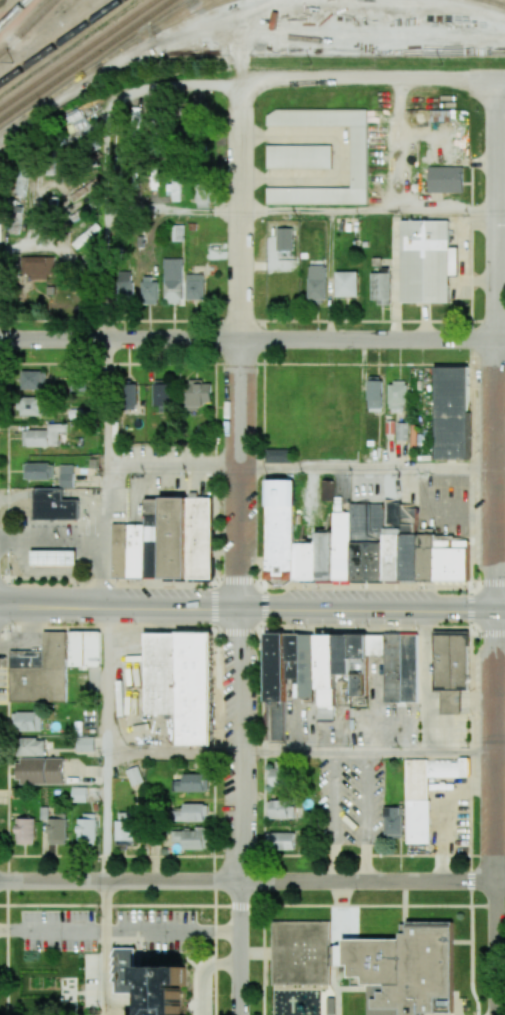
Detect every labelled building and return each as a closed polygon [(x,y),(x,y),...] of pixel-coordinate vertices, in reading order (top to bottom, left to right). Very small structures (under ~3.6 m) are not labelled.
[(367,204),(367,109),(266,110),(267,126),(350,125),(351,187),(266,188),(266,204),(367,204)] [(268,145),(333,145),(333,169),(268,169),(268,145)] [(430,167),(465,167),(465,193),(430,193),(430,167)] [(27,196),(27,170),(16,170),(16,195),(27,196)] [(181,181),(169,181),(169,201),(181,202),(181,181)] [(210,208),(210,185),(196,184),(196,208),(210,208)] [(20,232),(23,201),(13,200),(10,231),(20,232)] [(403,303),(403,221),(452,221),(451,303),(403,303)] [(172,241),(184,241),(184,225),(173,225),(172,241)] [(277,251),(293,250),(293,228),(277,228),(277,251)] [(46,279),(46,295),(54,294),(54,256),(21,257),(21,274),(30,274),(30,279),(46,279)] [(183,258),(164,258),(164,304),(182,304),(183,258)] [(308,299),(326,300),(326,265),(309,264),(308,299)] [(132,272),(118,271),(117,298),(131,298),(132,272)] [(358,296),(358,271),(336,271),(336,297),(358,296)] [(391,273),(371,272),(371,303),(390,303),(391,273)] [(204,300),(204,275),(186,275),(186,299),(204,300)] [(158,279),(141,279),(141,304),(158,304),(158,279)] [(436,459),(469,459),(468,366),(434,367),(436,459)] [(22,371),(21,389),(44,390),(45,371),(22,371)] [(368,377),(368,411),(382,412),(382,377),(368,377)] [(153,406),(170,406),(170,381),(153,381),(153,406)] [(211,381),(187,381),(187,410),(200,411),(200,402),(211,402),(211,381)] [(389,382),(389,412),(402,413),(402,404),(407,404),(407,382),(389,382)] [(125,408),(137,408),(136,384),(125,385),(125,408)] [(21,416),(44,415),(43,397),(20,397),(21,416)] [(387,433),(387,419),(395,419),(395,433),(387,433)] [(59,446),(59,432),(67,432),(66,423),(48,423),(48,430),(23,430),(23,447),(59,446)] [(292,462),(292,449),(265,449),(265,463),(292,462)] [(74,464),(60,465),(60,488),(74,488),(74,464)] [(265,480),(293,480),(293,543),(292,579),(265,579),(265,480)] [(334,500),(334,480),(323,480),(322,500),(334,500)] [(79,500),(63,499),(63,488),(34,488),(34,519),(79,519),(79,500)] [(162,578),(188,579),(188,497),(162,497),(162,515),(162,578)] [(212,579),(188,579),(188,497),(213,497),(212,579)] [(401,502),(401,507),(401,580),(384,580),(384,503),(384,502),(401,502)] [(351,503),(384,503),(384,580),(351,580),(351,512),(351,503)] [(418,507),(418,534),(418,580),(401,580),(401,507),(418,507)] [(351,512),(351,580),(333,580),(333,532),(333,512),(351,512)] [(146,578),(162,578),(162,515),(146,515),(146,524),(146,578)] [(129,523),(112,523),(112,577),(129,577),(129,523)] [(129,578),(129,577),(129,523),(146,524),(146,578),(129,578)] [(333,532),(316,532),(316,543),(316,580),(333,580),(333,532)] [(435,580),(418,580),(418,534),(435,534),(435,540),(435,580)] [(469,540),(435,540),(435,580),(469,580),(469,540)] [(299,543),(316,543),(316,580),(299,580),(299,579),(299,543)] [(31,550),(76,550),(76,566),(31,566),(31,550)] [(101,631),(43,631),(43,651),(10,651),(10,701),(67,702),(67,667),(87,667),(87,666),(101,666),(101,631)] [(180,745),(178,632),(214,631),(216,745),(180,745)] [(284,702),(265,702),(266,634),(284,634),(284,702)] [(434,691),(441,691),(441,713),(460,714),(461,690),(468,691),(469,635),(435,634),(434,691)] [(402,702),(402,635),(419,635),(419,702),(402,702)] [(317,690),(317,636),(334,636),(334,690),(317,690)] [(41,731),(41,711),(16,712),(17,731),(41,731)] [(94,751),(94,736),(77,737),(77,752),(94,751)] [(19,757),(45,756),(44,738),(18,739),(19,757)] [(63,758),(18,758),(17,783),(63,784),(63,758)] [(406,759),(407,844),(430,843),(429,777),(469,777),(469,759),(406,759)] [(288,785),(288,761),(276,762),(276,768),(267,768),(268,786),(288,785)] [(132,786),(126,770),(137,765),(144,781),(132,786)] [(185,774),(205,774),(205,792),(185,792),(185,774)] [(72,787),(87,787),(87,802),(72,802),(72,787)] [(271,819),(294,818),(294,800),(271,801),(271,819)] [(175,821),(206,821),(207,804),(183,804),(183,810),(176,810),(175,821)] [(403,807),(384,807),(385,837),(403,837),(403,807)] [(66,844),(66,813),(49,813),(49,844),(66,844)] [(96,815),(78,815),(78,844),(96,844),(96,815)] [(16,819),(16,844),(34,843),(34,818),(16,819)] [(115,844),(133,845),(133,821),(115,821),(115,844)] [(176,842),(183,841),(183,849),(207,849),(207,828),(175,829),(176,842)] [(270,833),(270,850),(295,849),(295,832),(270,833)] [(330,984),(330,965),(335,965),(335,945),(330,945),(330,921),(273,921),(273,985),(330,984)] [(423,1012),(453,1012),(453,922),(407,922),(407,933),(400,933),(400,939),(344,939),(344,945),(336,945),(336,965),(349,965),(349,977),(366,978),(366,1014),(423,1014),(423,1012)] [(145,1014),(179,1014),(179,989),(185,985),(185,967),(136,967),(136,948),(113,948),(114,993),(145,993),(145,1014)]
